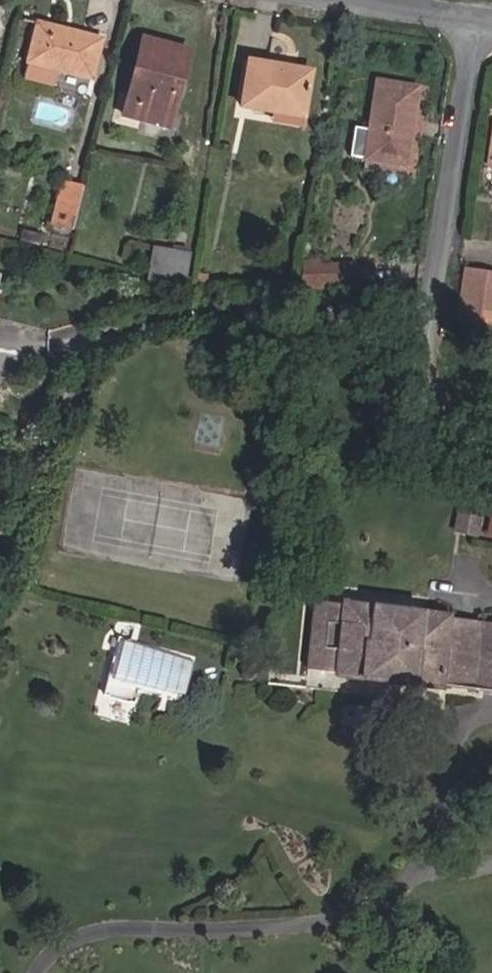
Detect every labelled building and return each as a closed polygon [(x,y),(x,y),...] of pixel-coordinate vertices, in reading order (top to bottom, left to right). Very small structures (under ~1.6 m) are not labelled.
[(90,79),(100,40),(38,24),(24,78),(52,85),(56,70),(90,79)] [(168,128),(188,50),(142,38),(122,116),(168,128)] [(300,127),(309,71),(247,61),(239,108),(273,113),(271,122),(300,127)] [(404,165),(416,88),(376,82),(364,159),(404,165)] [(73,230),(84,187),(61,182),(50,224),(73,230)] [(37,245),(40,235),(21,231),(19,241),(37,245)] [(184,279),(188,254),(152,248),(147,285),(184,296),(187,280),(184,279)] [(353,283),(351,266),(319,267),(319,262),(301,263),(297,290),(319,289),(319,285),(353,283)] [(483,299),(487,274),(464,271),(457,320),(490,325),(491,310),(491,300),(483,299)] [(487,274),(483,299),(491,300),(491,275),(487,274)] [(476,536),(480,520),(458,514),(454,531),(476,536)] [(450,618),(451,616),(342,602),(341,605),(313,601),(304,669),(333,673),(333,676),(442,690),(442,686),(491,692),(491,623),(450,618)] [(132,699),(136,684),(186,698),(197,660),(120,638),(105,691),(132,699)]
